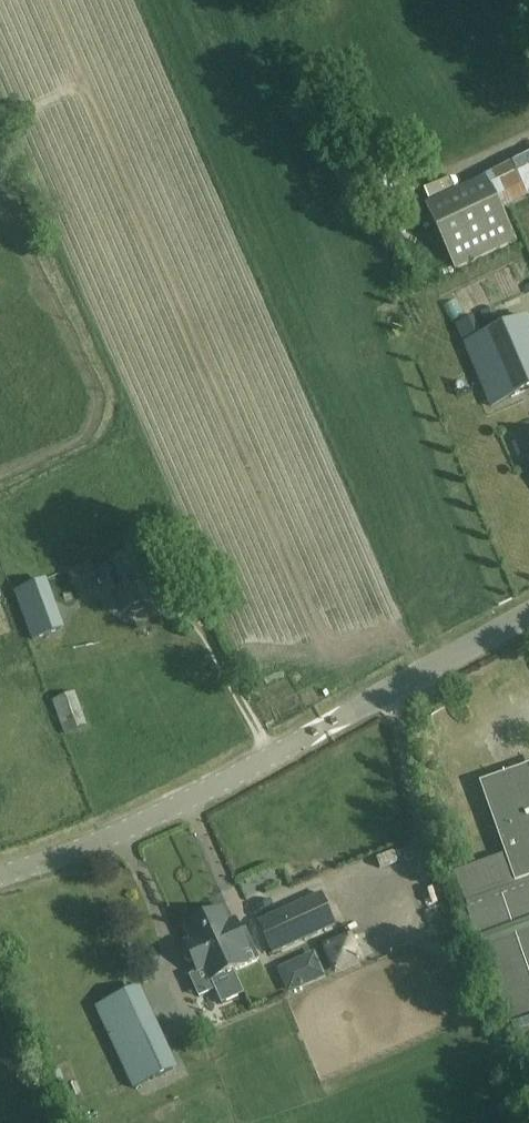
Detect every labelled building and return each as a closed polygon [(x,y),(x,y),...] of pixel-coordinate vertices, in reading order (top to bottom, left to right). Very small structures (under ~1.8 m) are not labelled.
[(528,191),(528,148),(486,165),(501,202),(528,191)] [(426,205),(455,268),(515,240),(485,177),(426,205)] [(465,345),(491,406),(528,389),(528,318),(528,317),(465,345)] [(144,606),(143,603),(149,601),(131,554),(106,564),(107,567),(98,570),(105,589),(114,586),(124,611),(130,608),(131,611),(134,612),(142,609),(144,606)] [(44,580),(15,591),(33,639),(62,629),(44,580)] [(88,727),(75,692),(53,701),(65,735),(88,727)] [(492,812),(506,853),(453,872),(512,1038),(528,1032),(528,778),(524,776),(520,783),(510,778),(508,774),(511,774),(510,772),(481,783),(492,812)] [(336,926),(322,894),(260,923),(274,955),(336,926)] [(222,911),(199,922),(217,962),(228,957),(234,971),(247,965),(242,953),(249,950),(236,922),(229,925),(222,911)] [(217,962),(199,922),(186,928),(193,942),(186,945),(188,950),(185,952),(183,955),(184,959),(186,961),(190,963),(193,962),(199,973),(206,970),(211,982),(234,971),(228,957),(217,962)] [(279,970),(290,994),(327,977),(316,953),(279,970)] [(173,1070),(136,989),(96,1008),(133,1088),(173,1070)]
